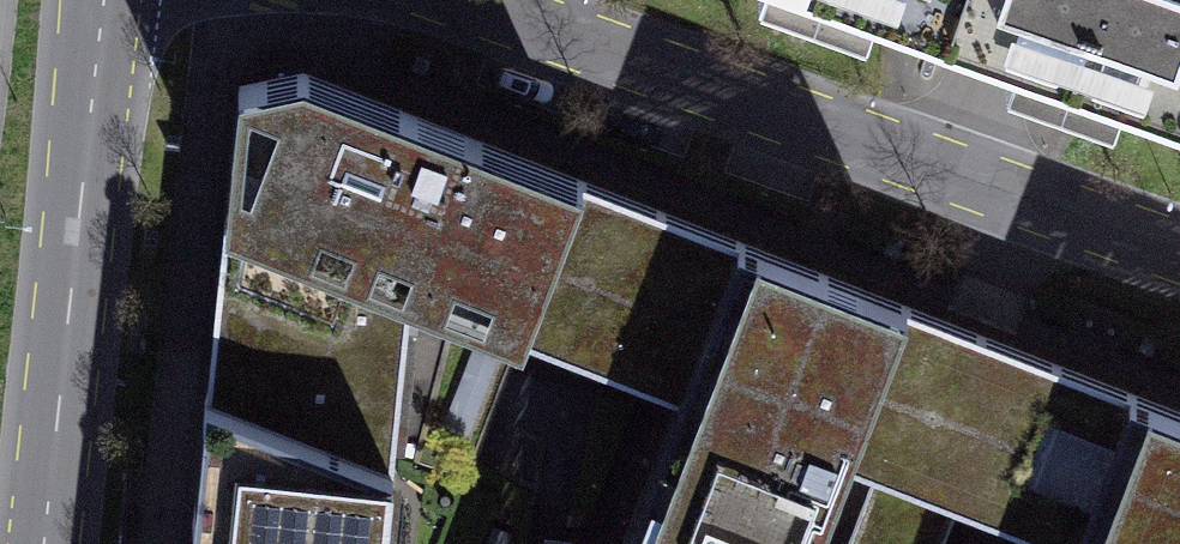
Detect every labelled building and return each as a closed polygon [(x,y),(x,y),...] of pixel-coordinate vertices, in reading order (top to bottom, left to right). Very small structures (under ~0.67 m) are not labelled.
[(945,0),(863,0),(936,25),(945,0)] [(1179,110),(1179,0),(945,0),(936,25),(1179,110)] [(840,456),(902,293),(302,67),(275,74),(240,82),(207,395),(392,468),(408,289),(675,395),(619,543),(808,543),(840,456)] [(902,293),(840,456),(885,471),(856,543),(934,543),(953,496),(1061,543),(1179,543),(1179,398),(982,324),(902,293)] [(189,543),(384,543),(392,468),(207,395),(189,543)]
